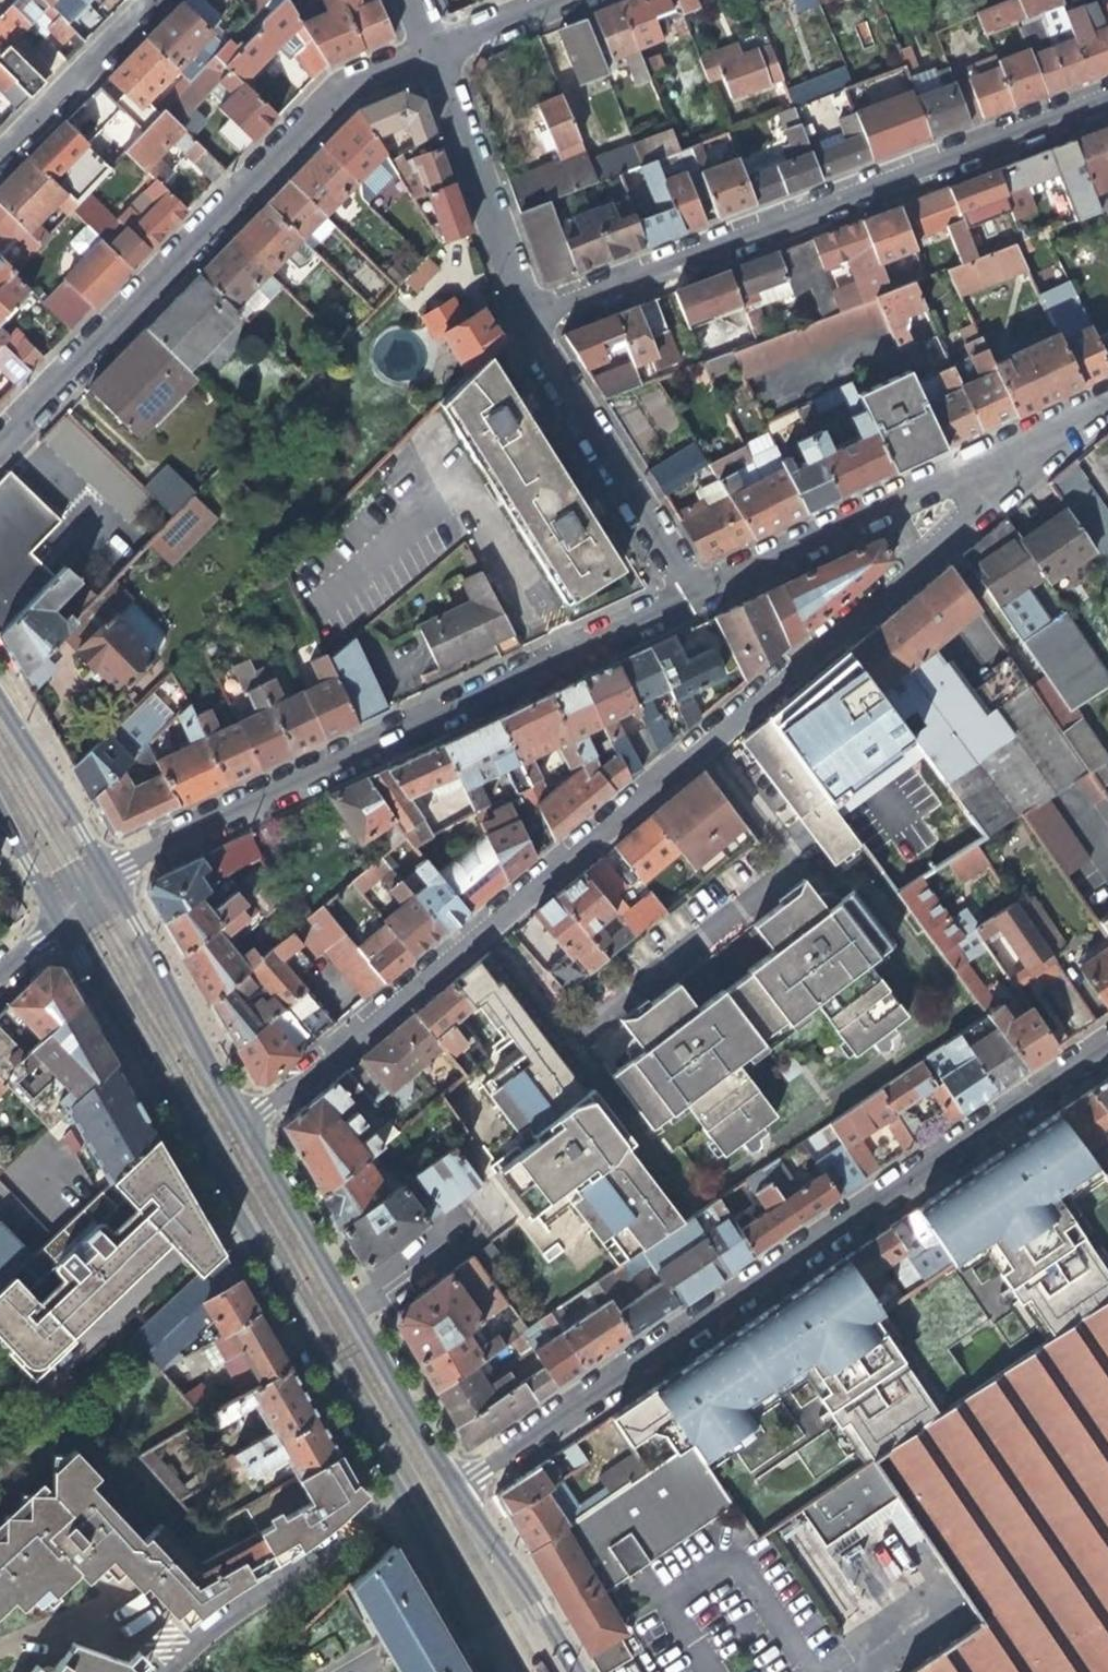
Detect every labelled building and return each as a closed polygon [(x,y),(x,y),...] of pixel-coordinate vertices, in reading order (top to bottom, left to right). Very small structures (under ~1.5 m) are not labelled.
[(9,6),(15,0),(0,0),(0,15),(9,6)] [(46,6),(40,0),(15,0),(9,6),(28,24),(36,16),(46,6)] [(82,3),(79,0),(40,0),(46,6),(58,17),(77,36),(83,42),(87,37),(70,20),(76,13),(84,5),(82,3)] [(293,30),(300,22),(289,6),(286,0),(280,0),(221,62),(242,82),(293,30)] [(246,7),(254,15),(267,0),(252,0),(246,7)] [(309,18),(300,22),(310,38),(327,65),(346,57),(360,51),(339,0),(321,0),(325,11),(309,18)] [(356,0),(339,0),(360,51),(392,38),(377,0),(372,0),(358,6),(356,0)] [(678,9),(674,0),(629,0),(618,4),(636,48),(660,38),(659,35),(669,31),(663,15),(678,9)] [(678,9),(680,16),(697,9),(693,0),(674,0),(678,9)] [(1024,20),(1016,0),(1013,0),(976,15),(983,35),(984,36),(1015,24),(1024,20)] [(1024,20),(1038,15),(1060,6),(1058,0),(1016,0),(1024,20)] [(1063,13),(1069,29),(1073,39),(1103,27),(1097,11),(1093,1),(1063,13)] [(289,6),(300,22),(309,18),(298,2),(289,6)] [(622,54),(636,48),(618,4),(604,10),(592,15),(609,59),(622,54)] [(28,24),(9,6),(0,15),(0,71),(10,81),(27,98),(39,86),(36,84),(31,79),(2,50),(14,38),(28,24)] [(164,22),(146,40),(176,70),(185,78),(190,83),(203,70),(215,57),(223,48),(179,6),(164,22)] [(1047,38),(1069,29),(1063,13),(1060,6),(1038,15),(1046,37),(1047,38)] [(1097,11),(1103,27),(1107,26),(1107,7),(1097,11)] [(66,47),(77,36),(58,17),(46,28),(66,47)] [(605,75),(606,75),(584,18),(572,23),(557,29),(579,85),(605,75)] [(310,38),(300,22),(293,30),(303,45),(310,38)] [(1073,39),(1088,77),(1105,70),(1107,69),(1107,40),(1103,27),(1073,39)] [(1073,39),(1069,29),(1047,38),(1051,48),(1065,86),(1077,81),(1088,77),(1073,39)] [(1024,45),(1026,49),(1029,57),(1051,48),(1047,38),(1046,37),(1024,45)] [(53,72),(64,60),(42,38),(31,50),(53,72)] [(310,38),(303,45),(291,56),(310,82),(318,74),(327,65),(310,38)] [(138,109),(171,75),(176,70),(146,40),(126,60),(108,79),(138,109)] [(696,57),(705,81),(721,75),(729,96),(779,79),(766,45),(750,51),(731,58),(726,46),(696,57)] [(642,62),(636,48),(622,54),(635,87),(649,81),(646,73),(642,62)] [(1051,48),(1029,57),(1043,94),(1054,90),(1065,86),(1051,48)] [(1026,49),(994,61),(1011,106),(1027,100),(1043,94),(1029,57),(1026,49)] [(900,58),(906,73),(916,69),(911,54),(900,58)] [(203,70),(218,84),(230,95),(221,104),(217,109),(229,120),(251,143),(260,133),(277,116),(242,82),(221,62),(215,57),(203,70)] [(978,75),(966,79),(980,118),(989,115),(1011,106),(994,61),(992,57),(974,64),(978,75)] [(653,58),(642,62),(646,73),(657,68),(653,58)] [(179,125),(194,110),(210,93),(218,84),(203,70),(190,83),(163,111),(179,125)] [(171,75),(180,84),(185,78),(176,70),(171,75)] [(937,89),(915,97),(930,137),(953,128),(966,123),(948,76),(946,70),(932,75),(937,89)] [(10,81),(0,71),(0,87),(2,89),(10,81)] [(980,118),(966,79),(962,71),(948,76),(966,123),(980,118)] [(36,73),(31,79),(36,84),(41,78),(36,73)] [(180,84),(155,110),(159,115),(163,111),(190,83),(185,78),(180,84)] [(791,110),(824,98),(817,80),(784,92),(791,110)] [(2,89),(0,91),(0,97),(14,111),(27,98),(10,81),(2,89)] [(210,93),(221,104),(230,95),(218,84),(210,93)] [(80,106),(90,115),(106,131),(115,121),(123,112),(98,88),(80,106)] [(385,101),(357,113),(375,142),(404,131),(405,133),(412,147),(417,144),(431,134),(427,121),(422,109),(417,101),(411,90),(385,101)] [(913,90),(851,114),(859,134),(869,160),(902,147),(930,137),(915,97),(913,90)] [(546,130),(558,160),(582,151),(561,97),(536,106),(546,130)] [(90,115),(80,106),(64,123),(73,132),(90,115)] [(150,106),(134,123),(143,132),(159,115),(155,110),(150,106)] [(194,110),(179,125),(182,129),(190,137),(205,121),(194,110)] [(172,140),(182,129),(179,125),(163,111),(159,115),(143,132),(135,140),(124,151),(151,177),(160,186),(171,175),(154,158),(164,149),(172,140)] [(115,121),(135,140),(143,132),(134,123),(123,112),(115,121)] [(384,156),(375,142),(357,113),(336,135),(323,149),(358,184),(384,156)] [(841,132),(844,140),(859,134),(851,114),(837,119),(841,132)] [(251,143),(229,120),(217,132),(240,154),(251,143)] [(73,132),(64,123),(48,139),(29,159),(51,181),(70,161),(86,145),(73,132)] [(1107,151),(1107,128),(1095,133),(1072,141),(1080,161),(1107,151)] [(190,137),(182,129),(172,140),(183,151),(194,140),(190,137)] [(671,129),(633,143),(642,165),(655,160),(679,151),(671,129)] [(841,132),(815,142),(818,150),(844,140),(841,132)] [(859,134),(844,140),(818,150),(815,142),(812,133),(801,137),(802,139),(818,180),(844,169),(869,160),(859,134)] [(794,188),(818,180),(802,139),(788,144),(795,160),(754,175),(763,200),(794,188)] [(194,140),(183,151),(182,153),(212,182),(225,170),(194,140)] [(1073,221),(1098,211),(1091,191),(1080,161),(1072,141),(1047,150),(1059,184),(1073,221)] [(701,142),(690,146),(696,161),(710,199),(717,217),(737,210),(753,204),(736,158),(711,167),(701,142)] [(633,143),(586,161),(594,182),(639,166),(642,165),(633,143)] [(661,174),(683,166),(696,161),(690,146),(679,151),(655,160),(661,174)] [(325,217),(358,184),(323,149),(304,168),(289,183),(325,217)] [(411,198),(426,192),(449,184),(443,167),(437,150),(411,159),(417,179),(410,181),(400,157),(389,164),(411,198)] [(1028,195),(1059,184),(1047,150),(1033,156),(1016,162),(1028,195)] [(586,161),(582,151),(558,160),(507,180),(511,190),(586,161)] [(1080,161),(1091,191),(1107,185),(1107,151),(1080,161)] [(0,189),(0,209),(37,245),(70,211),(76,205),(64,194),(51,181),(29,159),(9,180),(0,189)] [(635,216),(671,202),(661,174),(655,160),(642,165),(639,166),(650,195),(630,203),(635,216)] [(83,174),(70,161),(51,181),(64,194),(83,174)] [(594,182),(586,161),(511,190),(519,212),(549,200),(594,182)] [(698,203),(710,199),(696,161),(683,166),(698,203)] [(1028,195),(1016,162),(995,170),(1011,213),(1013,220),(1035,212),(1028,195)] [(93,164),(83,174),(64,194),(76,205),(79,202),(105,175),(93,164)] [(698,203),(683,166),(661,174),(671,202),(682,231),(693,227),(705,222),(698,203)] [(965,230),(1011,213),(995,170),(971,178),(949,187),(965,230)] [(88,211),(79,202),(76,205),(70,211),(102,242),(129,268),(161,235),(185,210),(160,186),(151,177),(147,182),(152,186),(145,193),(156,204),(141,220),(129,209),(119,220),(125,227),(124,228),(115,237),(88,211)] [(336,229),(325,217),(289,183),(277,196),(266,207),(313,252),(336,229)] [(459,210),(449,184),(426,192),(437,224),(429,227),(439,243),(467,232),(459,210)] [(1091,191),(1098,211),(1107,208),(1107,185),(1091,191)] [(946,226),(960,265),(976,259),(970,243),(965,230),(949,187),(924,197),(896,208),(909,240),(946,226)] [(145,193),(129,209),(141,220),(156,204),(145,193)] [(628,196),(590,210),(608,259),(628,251),(646,244),(635,216),(630,203),(628,196)] [(549,200),(519,212),(529,238),(543,279),(549,281),(564,276),(575,271),(557,223),(549,200)] [(97,202),(88,211),(115,237),(124,228),(97,202)] [(671,202),(635,216),(646,244),(663,238),(682,231),(671,202)] [(314,253),(313,252),(266,207),(249,225),(233,241),(268,276),(284,259),(296,271),(314,253)] [(879,264),(901,256),(914,251),(909,240),(896,208),(880,214),(863,220),(879,264)] [(37,245),(0,209),(0,251),(13,237),(29,253),(37,245)] [(590,210),(557,223),(575,271),(593,264),(608,259),(590,210)] [(857,282),(864,301),(874,297),(889,292),(885,280),(879,264),(863,220),(841,228),(811,240),(820,263),(846,253),(857,282)] [(1023,226),(1015,229),(1019,242),(1027,240),(1023,226)] [(1006,230),(970,243),(976,259),(1011,246),(1006,230)] [(783,280),(790,296),(791,299),(813,290),(823,317),(838,311),(831,292),(820,263),(811,240),(769,256),(728,272),(742,309),(744,314),(752,311),(750,305),(756,303),(752,292),(783,280)] [(281,288),(268,276),(233,241),(215,260),(199,276),(234,310),(254,290),(266,301),(267,302),(281,288)] [(112,286),(129,268),(102,242),(63,283),(90,309),(112,286)] [(1024,271),(1011,246),(976,259),(960,265),(945,270),(957,295),(1024,271)] [(901,256),(908,272),(912,283),(924,278),(914,251),(901,256)] [(439,268),(427,257),(404,281),(415,292),(439,268)] [(9,276),(12,274),(0,263),(0,286),(9,276)] [(702,282),(671,294),(685,331),(742,309),(728,272),(702,282)] [(908,272),(885,280),(889,292),(910,284),(912,283),(908,272)] [(13,311),(28,295),(9,276),(0,286),(0,325),(13,311)] [(185,366),(237,313),(234,310),(199,276),(173,302),(147,329),(185,366)] [(752,311),(790,296),(783,280),(752,292),(756,303),(750,305),(752,311)] [(857,282),(831,292),(838,311),(864,301),(857,282)] [(922,309),(910,284),(889,292),(874,297),(887,325),(899,351),(911,344),(898,318),(922,309)] [(246,321),(266,301),(254,290),(234,310),(237,313),(246,321)] [(1043,311),(1052,328),(1082,314),(1073,295),(1043,311)] [(741,347),(731,351),(738,367),(744,379),(887,325),(874,297),(864,301),(838,311),(823,317),(799,326),(769,337),(754,343),(741,347)] [(645,330),(664,323),(654,299),(636,306),(645,330)] [(443,338),(466,377),(486,358),(502,342),(492,326),(481,309),(465,320),(453,300),(424,318),(438,341),(443,338)] [(964,309),(971,324),(986,355),(1000,349),(993,331),(991,332),(977,303),(964,308),(964,309)] [(645,330),(636,306),(632,308),(612,316),(622,339),(631,363),(632,365),(652,357),(653,358),(675,350),(664,323),(645,330)] [(1052,328),(1055,335),(1080,387),(1096,379),(1107,373),(1107,367),(1095,340),(1082,314),(1052,328)] [(601,347),(622,339),(612,316),(592,324),(563,334),(583,368),(605,359),(601,347)] [(968,358),(950,367),(981,432),(1003,422),(1016,416),(991,365),(986,355),(971,324),(957,331),(964,343),(962,344),(968,358)] [(109,369),(106,372),(154,419),(195,376),(185,366),(147,329),(130,346),(118,358),(122,362),(112,373),(109,369)] [(29,371),(42,358),(15,333),(10,339),(0,330),(0,344),(29,371)] [(1095,340),(1107,367),(1107,334),(1095,340)] [(1055,335),(991,365),(1016,416),(1050,401),(1080,387),(1055,335)] [(945,394),(924,404),(932,420),(946,449),(967,439),(981,432),(950,367),(935,336),(922,342),(945,394)] [(15,385),(29,371),(0,344),(0,370),(15,385)] [(710,377),(738,367),(731,351),(703,362),(710,377)] [(521,415),(486,358),(466,377),(437,406),(563,604),(619,569),(589,521),(521,415)] [(696,381),(710,377),(703,362),(689,367),(696,381)] [(604,400),(640,385),(632,365),(631,363),(590,378),(604,400)] [(854,393),(862,409),(879,446),(892,474),(901,469),(917,462),(932,455),(946,449),(932,420),(924,404),(908,368),(854,393)] [(137,436),(154,419),(106,372),(89,390),(137,436)] [(844,402),(850,416),(862,409),(854,393),(851,386),(839,391),(844,402)] [(819,414),(844,402),(839,391),(814,402),(819,414)] [(796,410),(800,419),(838,499),(866,486),(892,474),(879,446),(862,409),(850,416),(858,435),(828,448),(808,405),(796,410)] [(145,492),(65,414),(40,439),(129,526),(154,501),(145,492)] [(800,419),(769,433),(807,513),(823,506),(838,499),(800,419)] [(744,444),(753,463),(784,524),(795,519),(807,513),(769,433),(744,444)] [(694,440),(647,469),(663,495),(689,479),(686,475),(707,462),(694,440)] [(709,465),(717,478),(729,497),(754,538),(772,529),(784,524),(753,463),(730,474),(720,458),(709,465)] [(1047,483),(1065,508),(1094,549),(1107,569),(1107,513),(1073,462),(1047,483)] [(170,466),(156,480),(185,508),(192,501),(199,493),(170,466)] [(8,473),(0,481),(0,631),(53,578),(29,554),(60,523),(8,473)] [(694,491),(700,501),(704,509),(729,497),(717,478),(694,491)] [(145,492),(154,501),(173,520),(185,508),(156,480),(145,492)] [(704,509),(700,501),(674,513),(691,541),(704,561),(754,538),(729,497),(704,509)] [(203,513),(192,501),(185,508),(173,520),(150,544),(159,554),(162,557),(203,513)] [(1094,549),(1065,508),(1040,525),(1019,540),(1037,567),(1035,568),(1041,576),(1044,575),(1048,581),(1094,549)] [(997,607),(1028,585),(1041,576),(1035,568),(1037,567),(1019,540),(1004,518),(985,535),(960,556),(997,607)] [(782,583),(789,597),(805,630),(891,559),(878,539),(782,583)] [(136,578),(159,554),(150,544),(141,553),(126,568),(136,578)] [(476,566),(467,548),(460,551),(470,569),(476,566)] [(948,565),(929,581),(960,626),(980,610),(948,565)] [(68,614),(60,622),(49,610),(69,590),(76,581),(63,568),(53,578),(0,631),(0,642),(9,658),(20,677),(42,655),(75,621),(68,614)] [(493,642),(510,634),(480,571),(462,580),(472,601),(418,627),(438,669),(471,653),(493,642)] [(96,600),(76,581),(69,590),(81,602),(88,608),(96,600)] [(960,626),(929,581),(892,612),(846,650),(879,692),(934,648),(960,626)] [(782,583),(764,592),(770,606),(789,597),(782,583)] [(997,607),(1019,639),(1050,618),(1028,585),(997,607)] [(739,604),(712,617),(744,681),(768,662),(788,645),(770,606),(764,592),(739,604)] [(789,597),(770,606),(788,645),(805,630),(789,597)] [(76,620),(92,635),(111,615),(96,600),(88,608),(76,620)] [(88,608),(81,602),(68,614),(75,621),(76,620),(88,608)] [(1050,618),(1019,639),(1040,670),(1064,705),(1071,700),(1076,707),(1107,685),(1107,675),(1062,610),(1050,618)] [(120,690),(135,706),(169,671),(112,614),(111,615),(92,635),(74,653),(92,672),(94,670),(117,692),(120,690)] [(513,632),(510,634),(493,642),(500,657),(520,647),(513,632)] [(355,636),(326,658),(357,723),(390,708),(355,636)] [(678,654),(670,636),(650,646),(670,688),(675,699),(688,692),(721,677),(708,650),(706,651),(682,663),(678,654)] [(319,683),(303,691),(325,738),(344,729),(357,723),(326,658),(318,642),(303,649),(319,683)] [(689,650),(678,654),(682,663),(706,651),(703,643),(689,650)] [(615,662),(635,705),(648,699),(670,688),(650,646),(633,654),(615,662)] [(967,697),(934,648),(879,692),(947,780),(953,788),(983,766),(960,736),(984,720),(967,697)] [(832,662),(767,716),(862,842),(947,780),(879,692),(846,650),(832,662)] [(54,667),(42,655),(20,677),(29,692),(54,667)] [(996,676),(967,697),(984,720),(1033,685),(1012,656),(992,670),(996,676)] [(236,668),(254,706),(267,700),(254,671),(249,662),(236,668)] [(612,716),(628,708),(635,705),(615,662),(597,671),(579,679),(599,722),(612,716)] [(254,671),(267,700),(281,694),(267,665),(254,671)] [(135,706),(73,767),(81,781),(92,800),(122,771),(137,757),(148,746),(178,716),(190,704),(188,700),(173,668),(169,671),(135,706)] [(582,733),(600,725),(599,722),(579,679),(567,685),(546,694),(568,740),(582,733)] [(1033,685),(984,720),(960,736),(983,766),(1024,818),(1031,814),(1055,797),(1093,771),(1052,713),(1033,685)] [(281,694),(267,700),(292,753),(313,743),(325,738),(303,691),(284,700),(281,694)] [(675,699),(678,707),(692,700),(688,692),(675,699)] [(190,704),(205,736),(221,729),(204,694),(204,693),(188,700),(190,704)] [(529,758),(554,747),(568,740),(546,694),(531,702),(495,718),(517,764),(529,758)] [(648,699),(635,705),(639,712),(645,726),(658,752),(671,741),(659,715),(656,716),(648,699)] [(292,753),(267,700),(254,706),(257,712),(238,721),(260,768),(277,761),(292,753)] [(701,718),(692,700),(678,707),(689,728),(701,718)] [(1052,713),(1093,771),(1106,761),(1107,760),(1107,753),(1076,707),(1071,700),(1064,705),(1052,713)] [(190,743),(205,736),(190,704),(178,716),(190,743)] [(632,716),(639,712),(635,705),(628,708),(632,716)] [(235,715),(238,721),(257,712),(254,706),(235,715)] [(620,732),(612,716),(599,722),(600,725),(606,737),(607,739),(620,732)] [(835,862),(862,842),(767,716),(754,727),(741,738),(835,862)] [(477,783),(504,770),(517,764),(495,718),(473,729),(441,744),(456,776),(460,783),(463,789),(477,783)] [(238,721),(221,729),(205,736),(227,784),(245,775),(260,768),(238,721)] [(631,733),(644,765),(658,752),(645,726),(631,733)] [(611,749),(612,750),(625,744),(620,732),(607,739),(611,749)] [(593,758),(582,733),(568,740),(579,764),(593,758)] [(205,736),(190,743),(155,760),(161,774),(177,807),(204,795),(227,784),(205,736)] [(594,743),(599,755),(611,749),(607,739),(606,737),(594,743)] [(565,771),(579,765),(579,764),(568,740),(554,747),(565,771)] [(409,798),(433,787),(456,776),(441,744),(423,753),(387,769),(365,780),(385,809),(409,798)] [(637,770),(625,744),(612,750),(614,756),(625,780),(637,770)] [(140,761),(155,760),(148,746),(137,757),(140,761)] [(599,755),(604,764),(614,756),(612,750),(611,749),(599,755)] [(547,796),(536,805),(553,841),(625,780),(614,756),(604,764),(598,768),(585,778),(581,768),(569,778),(547,796)] [(517,764),(527,786),(539,780),(529,758),(517,764)] [(598,768),(593,758),(579,764),(579,765),(581,768),(585,778),(598,768)] [(1106,761),(1093,771),(1101,783),(1107,778),(1107,763),(1106,761)] [(504,770),(517,798),(531,792),(528,789),(527,786),(517,764),(504,770)] [(569,778),(581,768),(579,765),(565,771),(569,778)] [(1024,818),(983,766),(953,788),(964,801),(994,840),(1024,818)] [(666,801),(649,815),(678,849),(692,866),(746,821),(703,770),(690,781),(666,801)] [(132,787),(122,771),(92,800),(110,831),(121,833),(151,819),(177,807),(161,774),(132,787)] [(436,794),(460,783),(456,776),(433,787),(436,794)] [(360,841),(378,829),(392,819),(385,809),(365,780),(351,786),(329,797),(345,820),(342,822),(353,838),(356,837),(360,841)] [(547,796),(539,780),(527,786),(528,789),(531,792),(536,805),(547,796)] [(490,811),(477,783),(463,789),(479,823),(493,817),(490,811)] [(517,798),(490,811),(493,817),(479,823),(483,834),(493,853),(506,880),(526,863),(543,849),(553,841),(536,805),(531,792),(517,798)] [(1055,797),(1031,814),(1073,874),(1097,857),(1055,797)] [(421,818),(409,798),(385,809),(392,819),(404,837),(414,849),(432,838),(421,818)] [(964,801),(932,825),(915,838),(933,861),(943,854),(967,836),(979,851),(994,840),(964,801)] [(678,849),(649,815),(632,829),(611,846),(640,881),(678,849)] [(390,849),(394,845),(404,837),(392,819),(378,829),(390,849)] [(436,875),(448,891),(493,853),(483,834),(434,874),(436,875)] [(259,860),(248,835),(196,859),(147,882),(144,892),(151,904),(161,922),(199,896),(218,882),(235,870),(259,860)] [(958,874),(964,869),(982,856),(979,851),(967,836),(943,854),(958,874)] [(394,845),(414,869),(424,861),(414,849),(404,837),(394,845)] [(386,852),(378,859),(387,869),(397,881),(398,882),(405,875),(386,852)] [(493,853),(448,891),(466,913),(490,893),(506,880),(493,853)] [(964,869),(986,899),(1004,885),(982,856),(964,869)] [(623,885),(600,857),(580,873),(602,902),(612,894),(623,885)] [(358,893),(377,877),(387,869),(378,859),(349,883),(358,893)] [(424,861),(414,869),(425,884),(436,875),(434,874),(424,861)] [(264,869),(236,891),(246,903),(270,884),(264,869)] [(377,877),(387,889),(397,881),(387,869),(377,877)] [(597,928),(613,915),(602,902),(580,873),(569,882),(553,894),(587,936),(597,928)] [(949,917),(917,873),(899,886),(943,946),(951,940),(961,933),(949,917)] [(425,884),(410,897),(441,934),(455,923),(466,913),(448,891),(436,875),(425,884)] [(1037,970),(1039,968),(1057,955),(1072,944),(1034,892),(1030,895),(1016,876),(1004,885),(1011,895),(993,908),(992,909),(998,918),(1037,970)] [(397,881),(387,889),(400,905),(410,897),(398,882),(397,881)] [(230,897),(218,882),(199,896),(211,912),(230,897)] [(777,948),(829,908),(809,882),(757,923),(777,948)] [(277,897),(270,884),(246,903),(250,908),(255,914),(277,897)] [(1011,895),(1004,885),(986,899),(993,908),(1011,895)] [(777,948),(750,968),(791,1021),(817,1001),(869,961),(895,941),(855,888),(836,903),(829,908),(777,948)] [(236,891),(230,897),(211,912),(199,896),(161,922),(170,937),(181,956),(237,910),(246,903),(236,891)] [(277,899),(292,931),(295,929),(302,922),(304,921),(308,918),(297,891),(277,899)] [(649,891),(625,910),(615,918),(624,929),(629,935),(662,908),(649,891)] [(566,951),(582,972),(602,956),(597,950),(587,936),(553,894),(544,902),(533,910),(566,951)] [(625,910),(612,894),(602,902),(613,915),(615,918),(625,910)] [(381,920),(384,924),(412,958),(427,946),(441,934),(410,897),(400,905),(381,920)] [(241,915),(250,908),(246,903),(237,910),(241,915)] [(304,921),(317,937),(334,924),(320,907),(308,918),(304,921)] [(962,908),(949,917),(961,933),(965,930),(974,923),(962,908)] [(992,909),(974,923),(980,932),(998,918),(992,909)] [(245,920),(241,915),(237,910),(181,956),(193,976),(207,1002),(242,973),(246,969),(259,959),(250,948),(238,959),(221,939),(245,920)] [(307,930),(302,922),(295,929),(300,935),(307,930)] [(985,939),(980,932),(974,923),(965,930),(961,933),(951,940),(964,956),(967,961),(974,956),(970,950),(985,939)] [(312,942),(361,1001),(372,992),(382,983),(354,948),(334,924),(317,937),(312,942)] [(384,924),(354,948),(382,983),(398,970),(412,958),(384,924)] [(608,941),(597,928),(587,936),(597,950),(608,941)] [(306,942),(300,935),(295,929),(292,931),(289,933),(300,946),(306,942)] [(624,929),(608,941),(597,950),(602,956),(629,935),(624,929)] [(252,977),(270,999),(279,1009),(286,1003),(305,988),(283,961),(300,946),(289,933),(259,959),(246,969),(252,977)] [(943,946),(956,963),(964,956),(951,940),(943,946)] [(1084,961),(1107,995),(1107,944),(1084,961)] [(557,991),(582,972),(566,951),(541,971),(557,991)] [(1102,1016),(1057,955),(1039,968),(1048,980),(1050,979),(1059,992),(1069,1005),(1071,1004),(1088,1027),(1102,1016)] [(999,1003),(967,961),(964,956),(956,963),(990,1008),(999,1003)] [(559,1111),(586,1090),(503,981),(498,985),(477,959),(464,970),(449,982),(468,1008),(470,1006),(482,1021),(486,1017),(516,1056),(483,1082),(488,1089),(482,1094),(513,1135),(520,1130),(528,1141),(562,1115),(559,1111)] [(869,961),(817,1001),(857,1053),(874,1039),(896,1023),(909,1013),(869,961)] [(1023,964),(1011,972),(1019,984),(1030,976),(1031,975),(1023,964)] [(5,1084),(45,1126),(65,1108),(112,1063),(81,1009),(57,969),(48,966),(25,988),(7,1006),(29,1035),(14,1048),(0,1034),(0,1079),(5,1084)] [(791,1021),(750,968),(727,986),(769,1038),(791,1021)] [(248,980),(252,977),(246,969),(242,973),(248,980)] [(253,987),(248,980),(242,973),(207,1002),(220,1024),(233,1047),(266,1020),(273,1014),(279,1009),(270,999),(264,1004),(259,999),(247,1009),(239,999),(253,987)] [(1038,989),(1030,976),(1019,984),(1028,996),(1038,989)] [(468,1008),(449,982),(430,998),(412,1013),(432,1040),(449,1028),(469,1010),(468,1008)] [(626,1023),(646,1048),(699,1008),(679,982),(626,1023)] [(769,1038),(727,986),(699,1008),(646,1048),(632,1059),(672,1112),(686,1101),(739,1060),(769,1038)] [(286,1003),(307,1029),(315,1039),(334,1023),(305,988),(286,1003)] [(1008,996),(1001,1001),(1014,1017),(1021,1012),(1015,1005),(1008,996)] [(1028,996),(1015,1005),(1021,1012),(1034,1003),(1028,996)] [(1014,1017),(1001,1001),(999,1003),(990,1008),(1002,1025),(1014,1017)] [(1014,1017),(1002,1025),(1030,1065),(1045,1053),(1063,1043),(1034,1003),(1021,1012),(1014,1017)] [(958,1030),(975,1055),(998,1087),(1018,1073),(1030,1065),(1002,1025),(990,1008),(958,1030)] [(371,1103),(438,1048),(432,1040),(412,1013),(345,1069),(359,1087),(371,1103)] [(278,1021),(273,1014),(266,1020),(271,1026),(278,1021)] [(287,1045),(271,1026),(266,1020),(233,1047),(242,1063),(252,1082),(263,1082),(295,1055),(287,1045)] [(901,1031),(896,1023),(874,1039),(880,1047),(882,1050),(885,1051),(888,1051),(892,1049),(894,1047),(896,1044),(896,1042),(895,1039),(894,1037),(901,1031)] [(462,1045),(449,1028),(432,1040),(438,1048),(445,1058),(455,1050),(462,1045)] [(307,1029),(287,1045),(295,1055),(315,1039),(307,1029)] [(952,1054),(960,1065),(975,1055),(958,1030),(943,1041),(952,1054)] [(936,1066),(952,1054),(943,1041),(927,1052),(936,1066)] [(468,1067),(455,1050),(445,1058),(458,1075),(468,1067)] [(927,1094),(936,1087),(946,1080),(944,1077),(936,1066),(927,1052),(881,1085),(901,1111),(908,1106),(927,1094)] [(960,1065),(944,1077),(946,1080),(966,1108),(984,1097),(998,1087),(975,1055),(960,1065)] [(739,1060),(686,1101),(726,1153),(743,1139),(765,1123),(779,1112),(739,1060)] [(65,1108),(108,1181),(155,1136),(132,1098),(112,1063),(65,1108)] [(342,1100),(359,1087),(345,1069),(328,1083),(342,1100)] [(1102,1082),(1089,1090),(1107,1117),(1107,1078),(1102,1082)] [(957,1115),(966,1108),(946,1080),(936,1087),(957,1115)] [(342,1100),(328,1083),(314,1095),(328,1112),(342,1100)] [(513,1152),(548,1197),(562,1186),(599,1158),(602,1162),(627,1143),(634,1138),(611,1108),(593,1085),(586,1090),(559,1111),(562,1115),(528,1141),(513,1152)] [(851,1145),(865,1135),(893,1117),(901,1111),(881,1085),(828,1120),(841,1134),(851,1145)] [(1102,1143),(1107,1138),(1107,1117),(1089,1090),(1070,1103),(1057,1113),(1086,1154),(1102,1143)] [(355,1144),(346,1133),(337,1122),(328,1112),(314,1095),(279,1124),(292,1149),(316,1192),(357,1158),(363,1153),(355,1144)] [(916,1116),(908,1106),(901,1111),(908,1122),(916,1116)] [(350,1111),(337,1122),(346,1133),(359,1122),(350,1111)] [(913,1145),(921,1139),(908,1122),(901,1111),(893,1117),(913,1145)] [(922,1112),(916,1116),(908,1122),(921,1139),(934,1130),(922,1112)] [(1057,1113),(914,1210),(947,1260),(950,1265),(992,1238),(1020,1276),(1014,1278),(1052,1339),(1107,1302),(1107,1268),(1081,1231),(1087,1224),(1065,1189),(1097,1167),(1057,1113)] [(827,1144),(841,1134),(828,1120),(816,1128),(827,1144)] [(771,1131),(765,1123),(743,1139),(751,1149),(752,1150),(755,1151),(758,1151),(760,1150),(763,1149),(764,1146),(765,1143),(765,1141),(764,1138),(763,1136),(771,1131)] [(382,1138),(392,1130),(388,1126),(379,1134),(382,1138)] [(368,1133),(355,1144),(363,1153),(366,1151),(376,1143),(368,1133)] [(851,1146),(857,1152),(871,1142),(865,1135),(851,1145),(851,1146)] [(52,1234),(39,1246),(0,1283),(0,1342),(21,1363),(23,1364),(37,1364),(75,1328),(101,1304),(119,1288),(168,1242),(197,1273),(221,1250),(198,1211),(196,1208),(193,1202),(187,1193),(155,1136),(108,1181),(52,1234)] [(887,1162),(871,1142),(857,1152),(874,1171),(887,1162)] [(684,1218),(627,1143),(602,1162),(599,1158),(562,1186),(571,1197),(564,1202),(595,1243),(602,1237),(621,1262),(621,1261),(641,1249),(684,1218)] [(1107,1163),(1107,1151),(1102,1143),(1086,1154),(1097,1167),(1107,1163)] [(418,1184),(424,1192),(440,1212),(455,1201),(477,1184),(449,1146),(410,1175),(418,1184)] [(831,1168),(845,1188),(863,1178),(874,1171),(857,1152),(851,1146),(827,1162),(831,1168)] [(552,1202),(548,1197),(513,1152),(509,1147),(482,1168),(502,1193),(525,1223),(552,1202)] [(393,1188),(366,1151),(363,1153),(357,1158),(384,1194),(393,1188)] [(827,1201),(845,1188),(831,1168),(799,1191),(774,1156),(763,1164),(774,1179),(786,1197),(801,1218),(827,1201)] [(384,1194),(357,1158),(316,1192),(327,1212),(337,1229),(384,1194)] [(746,1176),(757,1191),(774,1179),(763,1164),(746,1176)] [(404,1194),(418,1184),(410,1175),(397,1185),(404,1194)] [(757,1191),(770,1209),(786,1197),(774,1179),(757,1191)] [(410,1202),(404,1194),(397,1185),(393,1188),(384,1194),(337,1229),(346,1245),(357,1266),(369,1267),(426,1224),(410,1202)] [(424,1192),(410,1202),(426,1224),(440,1212),(424,1192)] [(691,1214),(715,1248),(743,1228),(718,1194),(691,1214)] [(770,1209),(743,1228),(757,1249),(782,1231),(801,1218),(786,1197),(770,1209)] [(39,1246),(11,1218),(0,1206),(0,1283),(39,1246)] [(906,1215),(887,1228),(920,1277),(947,1260),(914,1210),(906,1215)] [(665,1283),(715,1248),(691,1214),(684,1218),(641,1249),(647,1258),(663,1279),(665,1283)] [(757,1249),(743,1228),(715,1248),(730,1268),(743,1259),(757,1249)] [(877,1269),(903,1252),(887,1228),(867,1241),(844,1256),(860,1281),(877,1269)] [(730,1268),(715,1248),(665,1283),(679,1303),(706,1284),(730,1268)] [(628,1271),(647,1258),(641,1249),(621,1261),(628,1271)] [(200,1300),(221,1336),(258,1314),(240,1284),(221,1250),(197,1273),(182,1287),(200,1300)] [(905,1346),(844,1256),(613,1406),(631,1434),(664,1419),(679,1437),(699,1427),(706,1438),(760,1411),(747,1396),(806,1361),(824,1387),(835,1400),(829,1404),(843,1423),(852,1416),(878,1456),(945,1411),(901,1352),(905,1346)] [(469,1258),(459,1267),(477,1292),(488,1284),(469,1258)] [(643,1293),(628,1271),(621,1261),(621,1262),(612,1268),(624,1286),(633,1300),(643,1293)] [(374,1286),(389,1280),(383,1263),(367,1270),(374,1286)] [(477,1292),(459,1267),(447,1276),(479,1321),(491,1312),(477,1292)] [(596,1279),(607,1296),(624,1286),(612,1268),(596,1279)] [(885,1280),(877,1269),(860,1281),(867,1292),(879,1284),(885,1280)] [(479,1321),(447,1276),(396,1315),(392,1326),(409,1353),(416,1364),(463,1332),(479,1321)] [(594,1297),(598,1305),(608,1298),(607,1296),(596,1279),(586,1286),(594,1297)] [(633,1300),(617,1311),(634,1334),(660,1316),(679,1303),(665,1283),(663,1279),(643,1293),(633,1300)] [(488,1284),(477,1292),(491,1312),(503,1304),(488,1284)] [(883,1291),(879,1284),(867,1292),(872,1299),(883,1291)] [(578,1291),(586,1302),(594,1297),(586,1286),(578,1291)] [(608,1298),(617,1311),(633,1300),(624,1286),(607,1296),(608,1298)] [(160,1372),(200,1348),(221,1336),(200,1300),(182,1287),(129,1337),(160,1372)] [(887,1297),(883,1291),(872,1299),(880,1312),(892,1304),(887,1297)] [(897,1292),(887,1297),(892,1304),(901,1298),(897,1292)] [(586,1302),(568,1314),(561,1319),(565,1327),(598,1305),(594,1297),(586,1302)] [(565,1327),(561,1330),(585,1367),(610,1350),(634,1334),(617,1311),(608,1298),(598,1305),(565,1327)] [(1052,1339),(945,1411),(878,1456),(868,1463),(893,1500),(975,1623),(904,1671),(1107,1671),(1107,1302),(1052,1339)] [(561,1303),(553,1308),(561,1319),(568,1314),(561,1303)] [(548,1312),(561,1330),(565,1327),(561,1319),(553,1308),(548,1312)] [(543,1328),(550,1338),(561,1330),(548,1312),(537,1319),(543,1328)] [(227,1359),(246,1392),(289,1368),(272,1339),(258,1314),(221,1336),(200,1348),(212,1368),(227,1359)] [(527,1338),(543,1328),(537,1319),(521,1330),(527,1338)] [(514,1320),(494,1334),(501,1344),(508,1339),(521,1330),(514,1320)] [(490,1336),(479,1321),(463,1332),(474,1347),(490,1336)] [(527,1338),(534,1348),(550,1338),(543,1328),(527,1338)] [(508,1339),(523,1358),(536,1350),(534,1348),(527,1338),(521,1330),(508,1339)] [(550,1338),(534,1348),(536,1350),(545,1364),(559,1385),(573,1375),(585,1367),(561,1330),(550,1338)] [(474,1347),(463,1332),(416,1364),(424,1377),(432,1391),(471,1364),(482,1357),(474,1347)] [(501,1344),(494,1334),(490,1336),(474,1347),(482,1357),(494,1348),(501,1344)] [(508,1369),(494,1348),(482,1357),(471,1364),(485,1384),(508,1369)] [(523,1358),(508,1369),(517,1382),(545,1364),(536,1350),(523,1358)] [(485,1384),(471,1364),(432,1391),(441,1406),(454,1427),(494,1399),(485,1384)] [(559,1385),(545,1364),(517,1382),(512,1387),(526,1407),(540,1398),(559,1385)] [(194,1476),(194,1477),(200,1487),(228,1471),(318,1419),(305,1396),(289,1368),(246,1392),(214,1411),(210,1414),(220,1425),(255,1404),(269,1429),(231,1451),(231,1454),(194,1476)] [(508,1369),(485,1384),(494,1399),(512,1387),(517,1382),(508,1369)] [(202,1418),(210,1414),(214,1411),(196,1384),(180,1394),(202,1418)] [(526,1407),(512,1387),(494,1399),(454,1427),(462,1440),(467,1448),(526,1407)] [(286,1457),(297,1477),(338,1453),(328,1434),(318,1419),(228,1471),(233,1480),(248,1471),(252,1477),(286,1457)] [(586,1463),(573,1441),(561,1449),(574,1471),(586,1463)] [(580,1515),(563,1526),(599,1589),(730,1503),(690,1441),(644,1472),(609,1496),(580,1515)] [(178,1499),(188,1494),(180,1485),(149,1449),(139,1456),(178,1499)] [(338,1453),(297,1477),(247,1507),(260,1532),(201,1562),(162,1522),(143,1540),(89,1484),(97,1475),(73,1450),(68,1455),(50,1455),(49,1493),(18,1493),(17,1516),(2,1515),(1,1537),(0,1537),(0,1608),(13,1597),(21,1604),(29,1597),(38,1606),(77,1570),(86,1578),(94,1571),(101,1564),(116,1578),(129,1566),(185,1625),(198,1615),(214,1603),(234,1589),(286,1559),(311,1542),(338,1521),(364,1497),(354,1481),(338,1453)] [(599,1482),(603,1488),(609,1496),(644,1472),(635,1458),(599,1482)] [(555,1474),(546,1459),(494,1494),(501,1506),(506,1516),(544,1491),(559,1480),(555,1474)] [(821,1549),(893,1500),(868,1463),(796,1512),(821,1549)] [(561,1470),(555,1474),(559,1480),(565,1476),(561,1470)] [(194,1477),(180,1485),(188,1494),(200,1487),(194,1477)] [(575,1506),(559,1480),(544,1491),(563,1526),(580,1515),(575,1506)] [(603,1488),(575,1506),(580,1515),(609,1496),(603,1488)] [(563,1526),(544,1491),(506,1516),(514,1530),(526,1551),(563,1526)] [(599,1589),(563,1526),(526,1551),(541,1577),(551,1594),(563,1614),(585,1654),(613,1635),(622,1630),(599,1589)] [(429,1609),(403,1564),(391,1543),(349,1584),(391,1656),(400,1671),(466,1671),(429,1609)] [(592,1659),(600,1671),(605,1671),(633,1657),(624,1641),(592,1659)] [(61,1657),(54,1668),(52,1666),(50,1665),(48,1665),(46,1666),(43,1669),(36,1665),(31,1671),(82,1671),(61,1657)] [(126,1660),(110,1660),(95,1661),(86,1671),(137,1671),(126,1660)]
